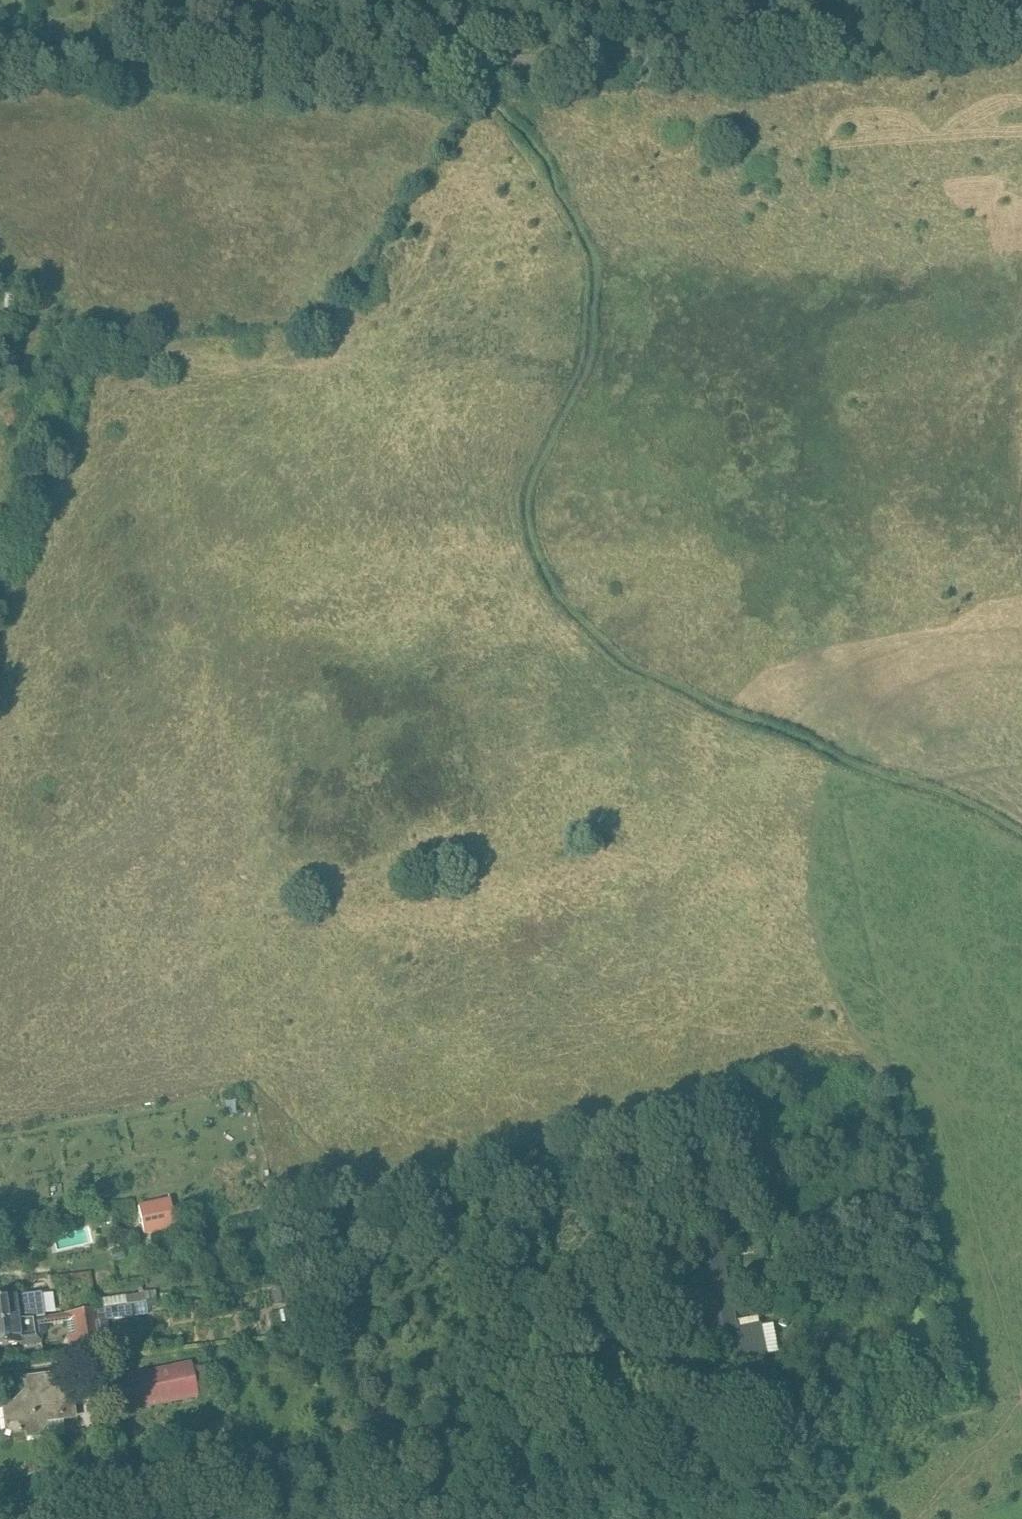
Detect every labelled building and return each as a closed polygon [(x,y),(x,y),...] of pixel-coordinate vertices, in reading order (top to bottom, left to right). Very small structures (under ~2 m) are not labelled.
[(139,1205),(145,1235),(176,1228),(170,1199),(139,1205)] [(702,1282),(681,1286),(685,1308),(707,1304),(712,1330),(727,1327),(735,1363),(751,1360),(751,1363),(755,1362),(754,1359),(767,1356),(761,1324),(760,1324),(759,1316),(736,1321),(727,1276),(728,1276),(724,1254),(697,1259),(702,1282)] [(43,1317),(40,1293),(0,1298),(0,1323),(43,1317)] [(143,1294),(108,1299),(100,1300),(101,1309),(134,1305),(144,1303),(143,1294)] [(0,1323),(0,1347),(21,1344),(21,1345),(42,1342),(41,1335),(44,1334),(47,1330),(48,1327),(48,1325),(67,1322),(73,1321),(75,1334),(69,1336),(67,1336),(69,1352),(71,1352),(78,1351),(98,1347),(95,1321),(108,1320),(136,1316),(134,1305),(102,1309),(101,1309),(66,1314),(66,1316),(43,1319),(43,1318),(43,1317),(0,1323)] [(189,1363),(111,1379),(119,1412),(196,1396),(189,1363)] [(75,1412),(69,1372),(69,1371),(24,1378),(26,1389),(12,1402),(8,1403),(8,1404),(2,1407),(5,1430),(12,1432),(12,1433),(25,1432),(26,1438),(46,1435),(45,1430),(48,1429),(47,1422),(64,1420),(63,1413),(75,1412)]
